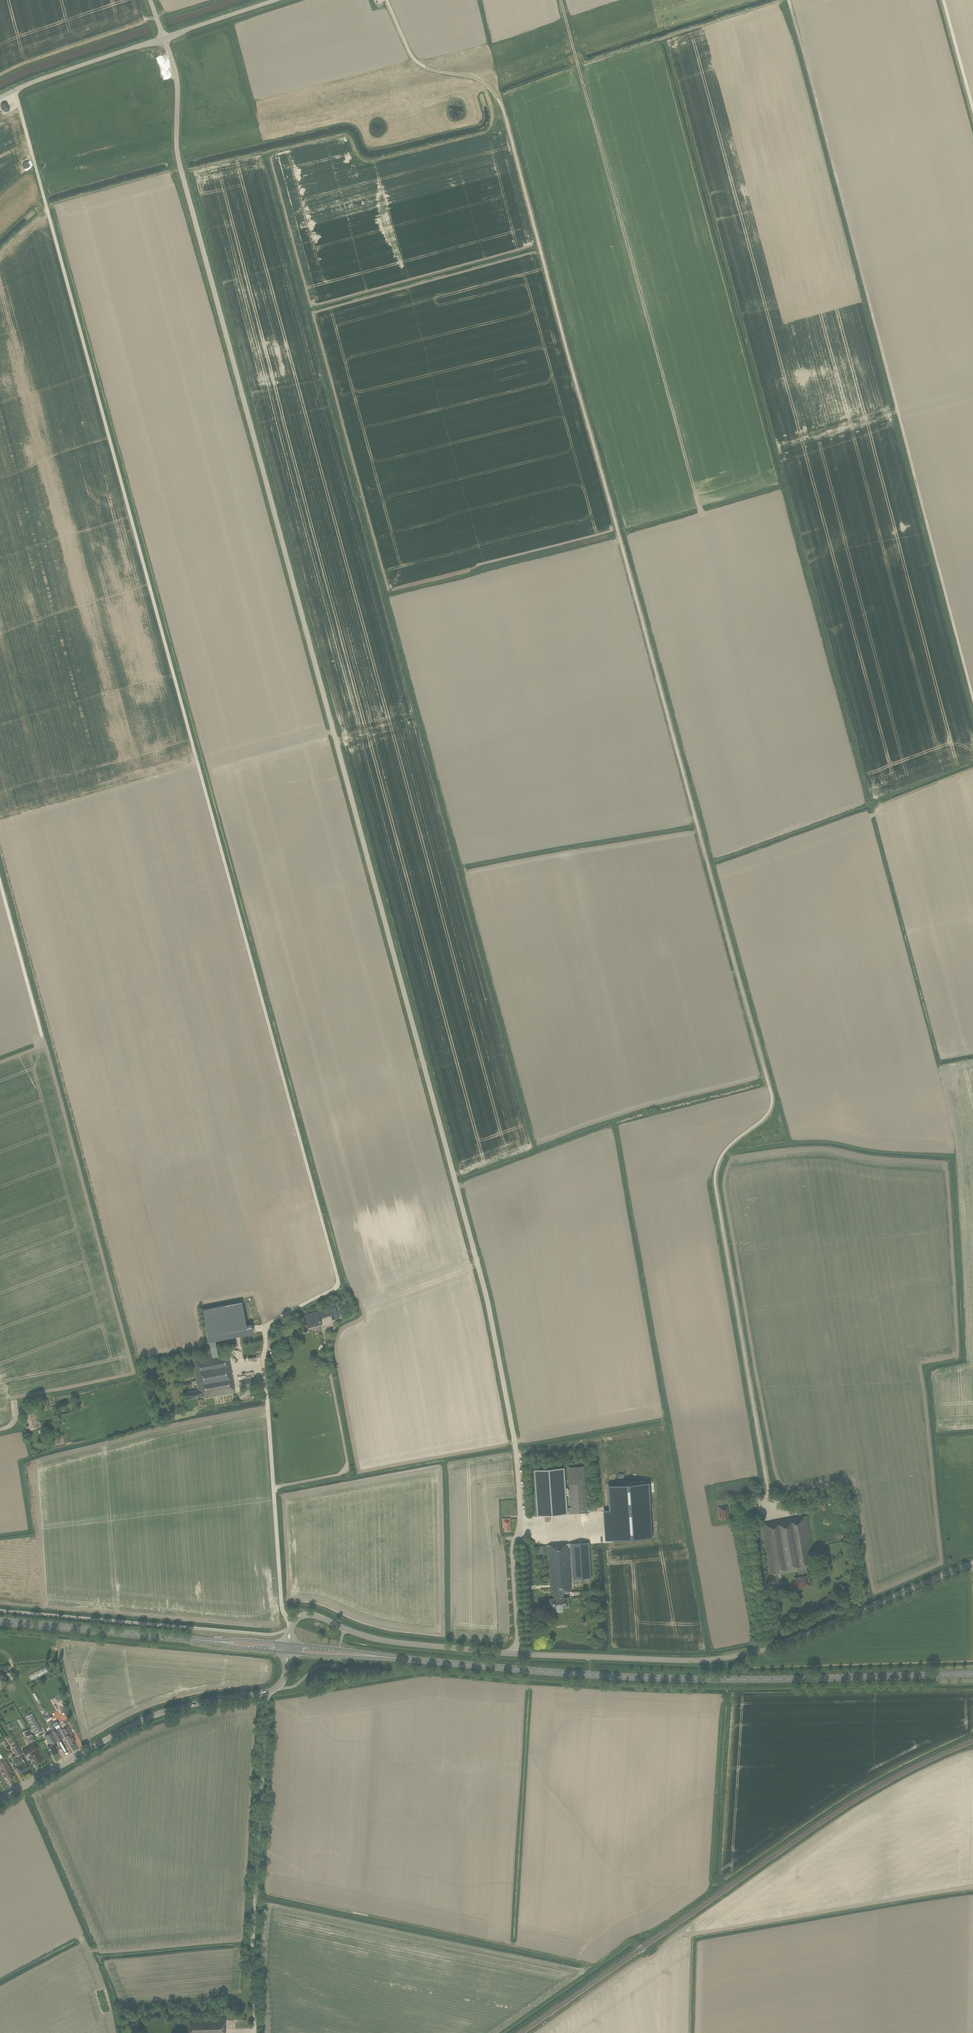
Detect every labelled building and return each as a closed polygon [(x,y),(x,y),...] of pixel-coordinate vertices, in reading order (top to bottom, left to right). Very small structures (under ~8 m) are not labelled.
[(225,1306),(203,1310),(208,1335),(214,1334),(229,1331),(225,1306)] [(335,1306),(330,1308),(331,1315),(333,1320),(338,1318),(335,1306)] [(318,1311),(304,1315),(307,1328),(321,1324),(320,1319),(320,1318),(326,1317),(325,1313),(324,1309),(318,1311)] [(227,1351),(217,1353),(214,1334),(208,1335),(211,1354),(193,1357),(198,1389),(187,1391),(186,1391),(188,1399),(198,1398),(198,1397),(205,1396),(205,1398),(235,1392),(227,1351)] [(240,1380),(242,1389),(256,1386),(254,1378),(240,1380)] [(41,1400),(43,1410),(50,1408),(47,1399),(41,1400)] [(37,1423),(34,1412),(26,1414),(30,1430),(37,1428),(36,1423),(37,1423)] [(571,1513),(587,1512),(584,1466),(568,1467),(571,1513)] [(568,1514),(565,1467),(534,1470),(537,1516),(568,1514)] [(624,1484),(609,1485),(611,1511),(611,1516),(612,1522),(611,1522),(612,1522),(612,1528),(612,1534),(613,1540),(652,1537),(650,1507),(649,1483),(632,1484),(631,1484),(626,1484),(624,1484)] [(729,1517),(727,1506),(718,1507),(720,1517),(722,1517),(722,1518),(729,1517)] [(816,1566),(807,1516),(762,1525),(771,1574),(797,1570),(799,1577),(796,1578),(797,1582),(794,1582),(795,1587),(811,1584),(810,1575),(808,1576),(807,1568),(816,1566)] [(592,1578),(589,1542),(548,1545),(551,1591),(553,1591),(554,1599),(550,1599),(551,1608),(557,1607),(557,1610),(563,1610),(563,1607),(569,1607),(569,1598),(564,1598),(564,1592),(572,1591),(571,1586),(572,1586),(570,1547),(572,1547),(574,1579),(592,1578)] [(30,1675),(34,1680),(50,1671),(46,1665),(30,1675)] [(26,1717),(36,1735),(42,1731),(32,1714),(26,1717)] [(62,1738),(56,1729),(52,1721),(47,1723),(52,1731),(58,1741),(62,1738)] [(67,1735),(64,1737),(65,1737),(66,1740),(67,1739),(70,1745),(76,1742),(73,1737),(74,1737),(73,1735),(68,1726),(63,1729),(67,1735)] [(58,1741),(52,1731),(45,1735),(50,1745),(47,1746),(49,1750),(50,1749),(53,1754),(59,1751),(56,1747),(57,1746),(55,1742),(58,1741)] [(16,1745),(14,1740),(10,1743),(10,1744),(13,1742),(15,1746),(12,1747),(17,1756),(22,1753),(17,1744),(16,1745)] [(34,1758),(37,1763),(44,1760),(34,1743),(23,1750),(26,1755),(29,1752),(31,1756),(32,1756),(33,1759),(34,1758)] [(13,1760),(20,1773),(28,1768),(21,1756),(13,1760)] [(3,1758),(0,1760),(0,1767),(2,1766),(5,1771),(4,1772),(6,1775),(6,1774),(9,1779),(13,1777),(10,1772),(11,1772),(3,1758)] [(226,2017),(188,2018),(188,2032),(226,2032),(226,2017)]
